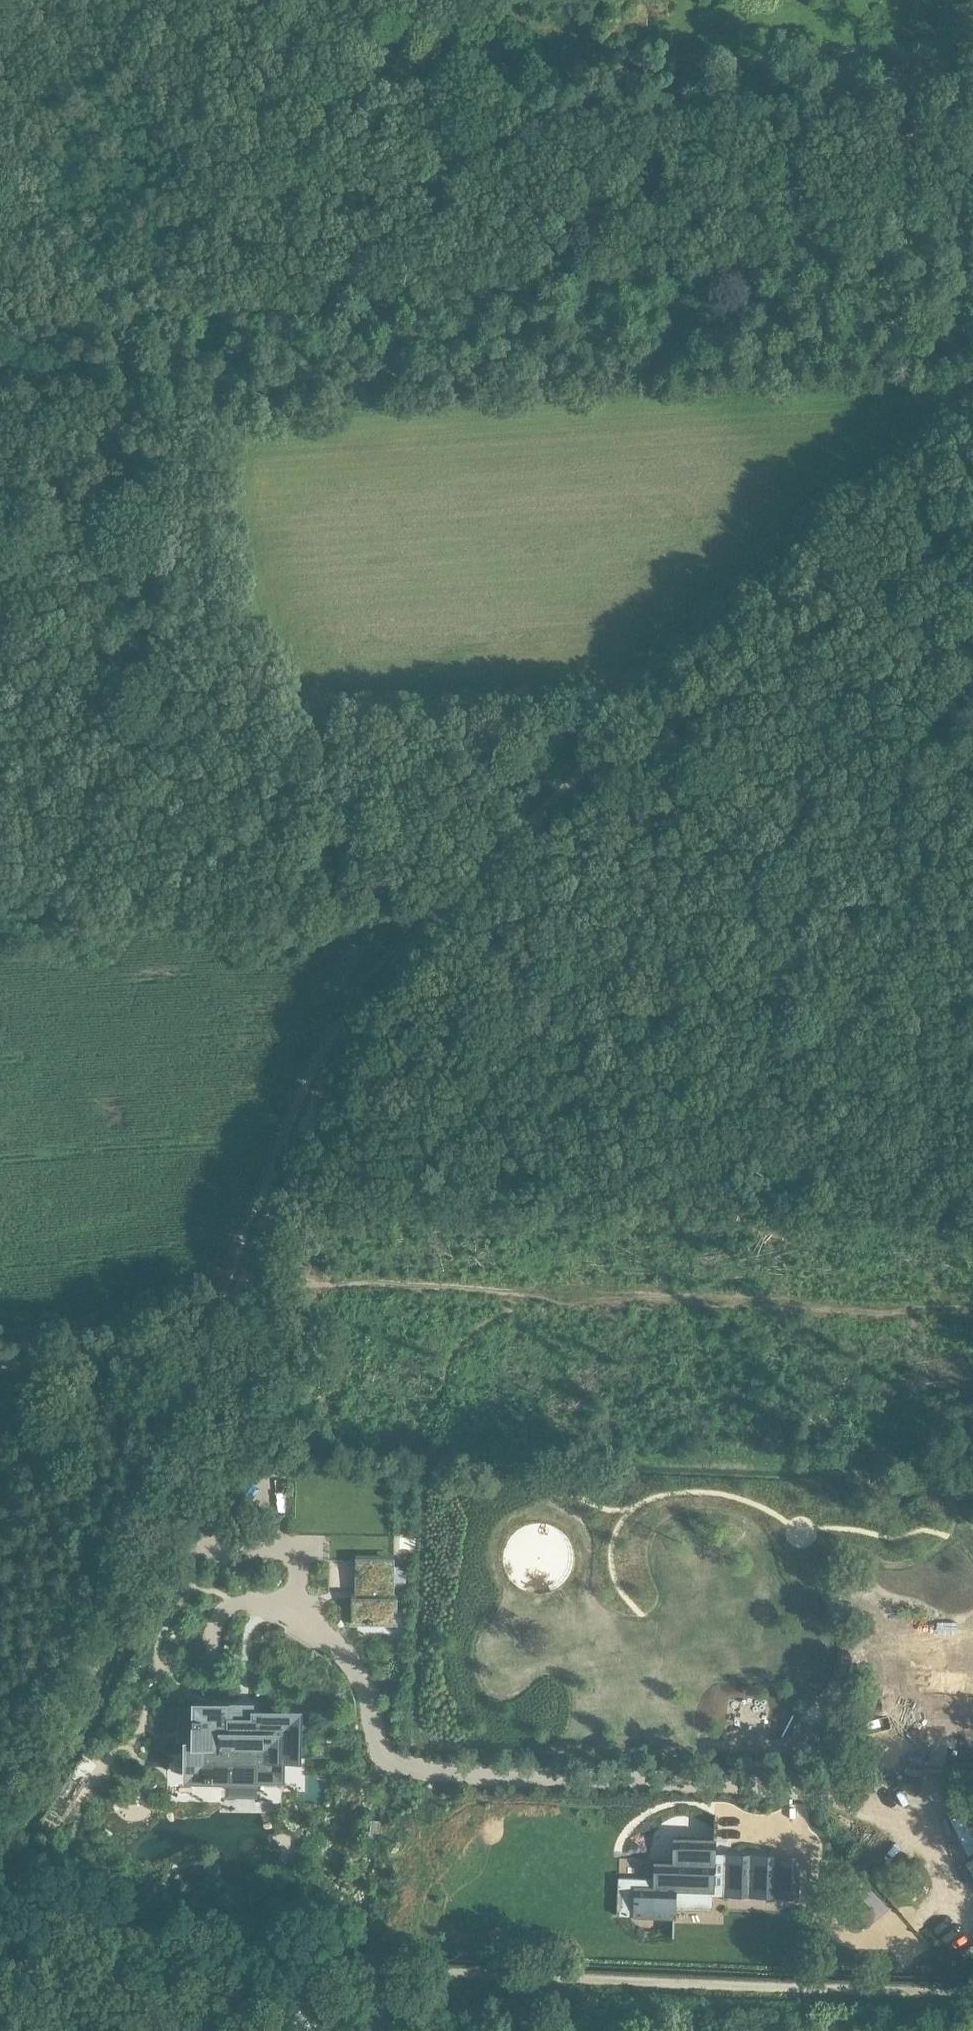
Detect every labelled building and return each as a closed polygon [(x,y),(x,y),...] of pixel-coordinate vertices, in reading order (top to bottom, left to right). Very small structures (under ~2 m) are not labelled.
[(276,1504),(287,1503),(287,1494),(275,1495),(276,1504)] [(352,1598),(352,1625),(397,1626),(398,1599),(395,1599),(396,1559),(356,1558),(355,1598),(352,1598)] [(250,1754),(276,1756),(276,1738),(302,1738),(302,1721),(318,1721),(318,1695),(306,1695),(306,1678),(273,1678),(274,1682),(252,1682),(252,1670),(218,1670),(218,1683),(216,1682),(216,1689),(218,1689),(218,1708),(210,1707),(210,1741),(226,1741),(226,1743),(236,1744),(236,1742),(251,1742),(250,1754)] [(380,1821),(371,1820),(370,1832),(378,1833),(380,1821)] [(619,1858),(618,1878),(618,1916),(676,1918),(677,1909),(713,1911),(714,1896),(799,1899),(801,1856),(716,1853),(717,1838),(674,1837),(673,1860),(619,1858)] [(353,1938),(338,1937),(338,1948),(352,1949),(353,1938)]
